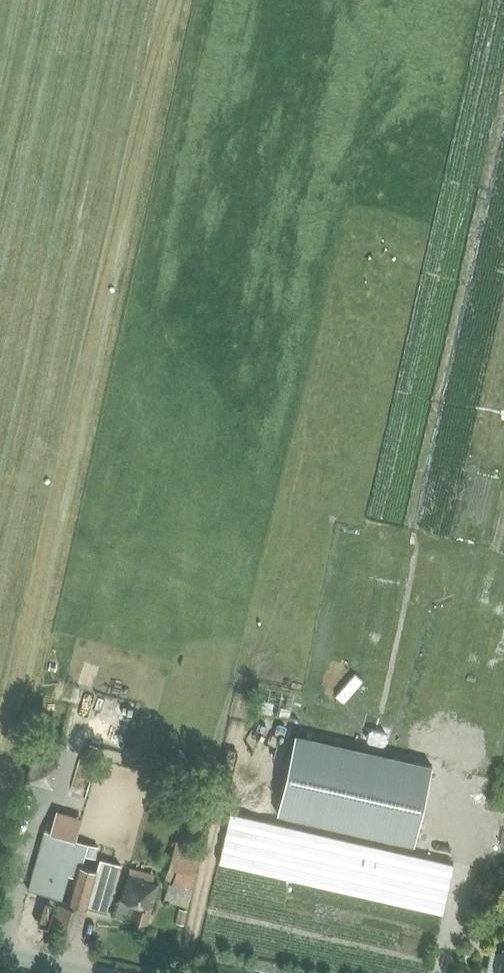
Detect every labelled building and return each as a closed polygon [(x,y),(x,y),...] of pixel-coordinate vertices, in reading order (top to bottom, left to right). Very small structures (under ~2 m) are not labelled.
[(414,844),(432,765),(295,734),(277,813),(414,844)] [(33,751),(26,777),(53,785),(60,759),(33,751)] [(219,863),(442,914),(453,863),(231,812),(219,863)] [(45,831),(28,889),(106,912),(120,864),(99,858),(96,869),(82,865),(85,855),(88,843),(76,840),(50,832),(45,831)] [(88,843),(85,855),(95,858),(98,846),(88,843)] [(164,880),(167,881),(192,887),(196,872),(168,865),(164,880)] [(117,916),(148,925),(160,883),(128,874),(117,916)] [(185,911),(179,909),(176,923),(182,925),(185,911)]
